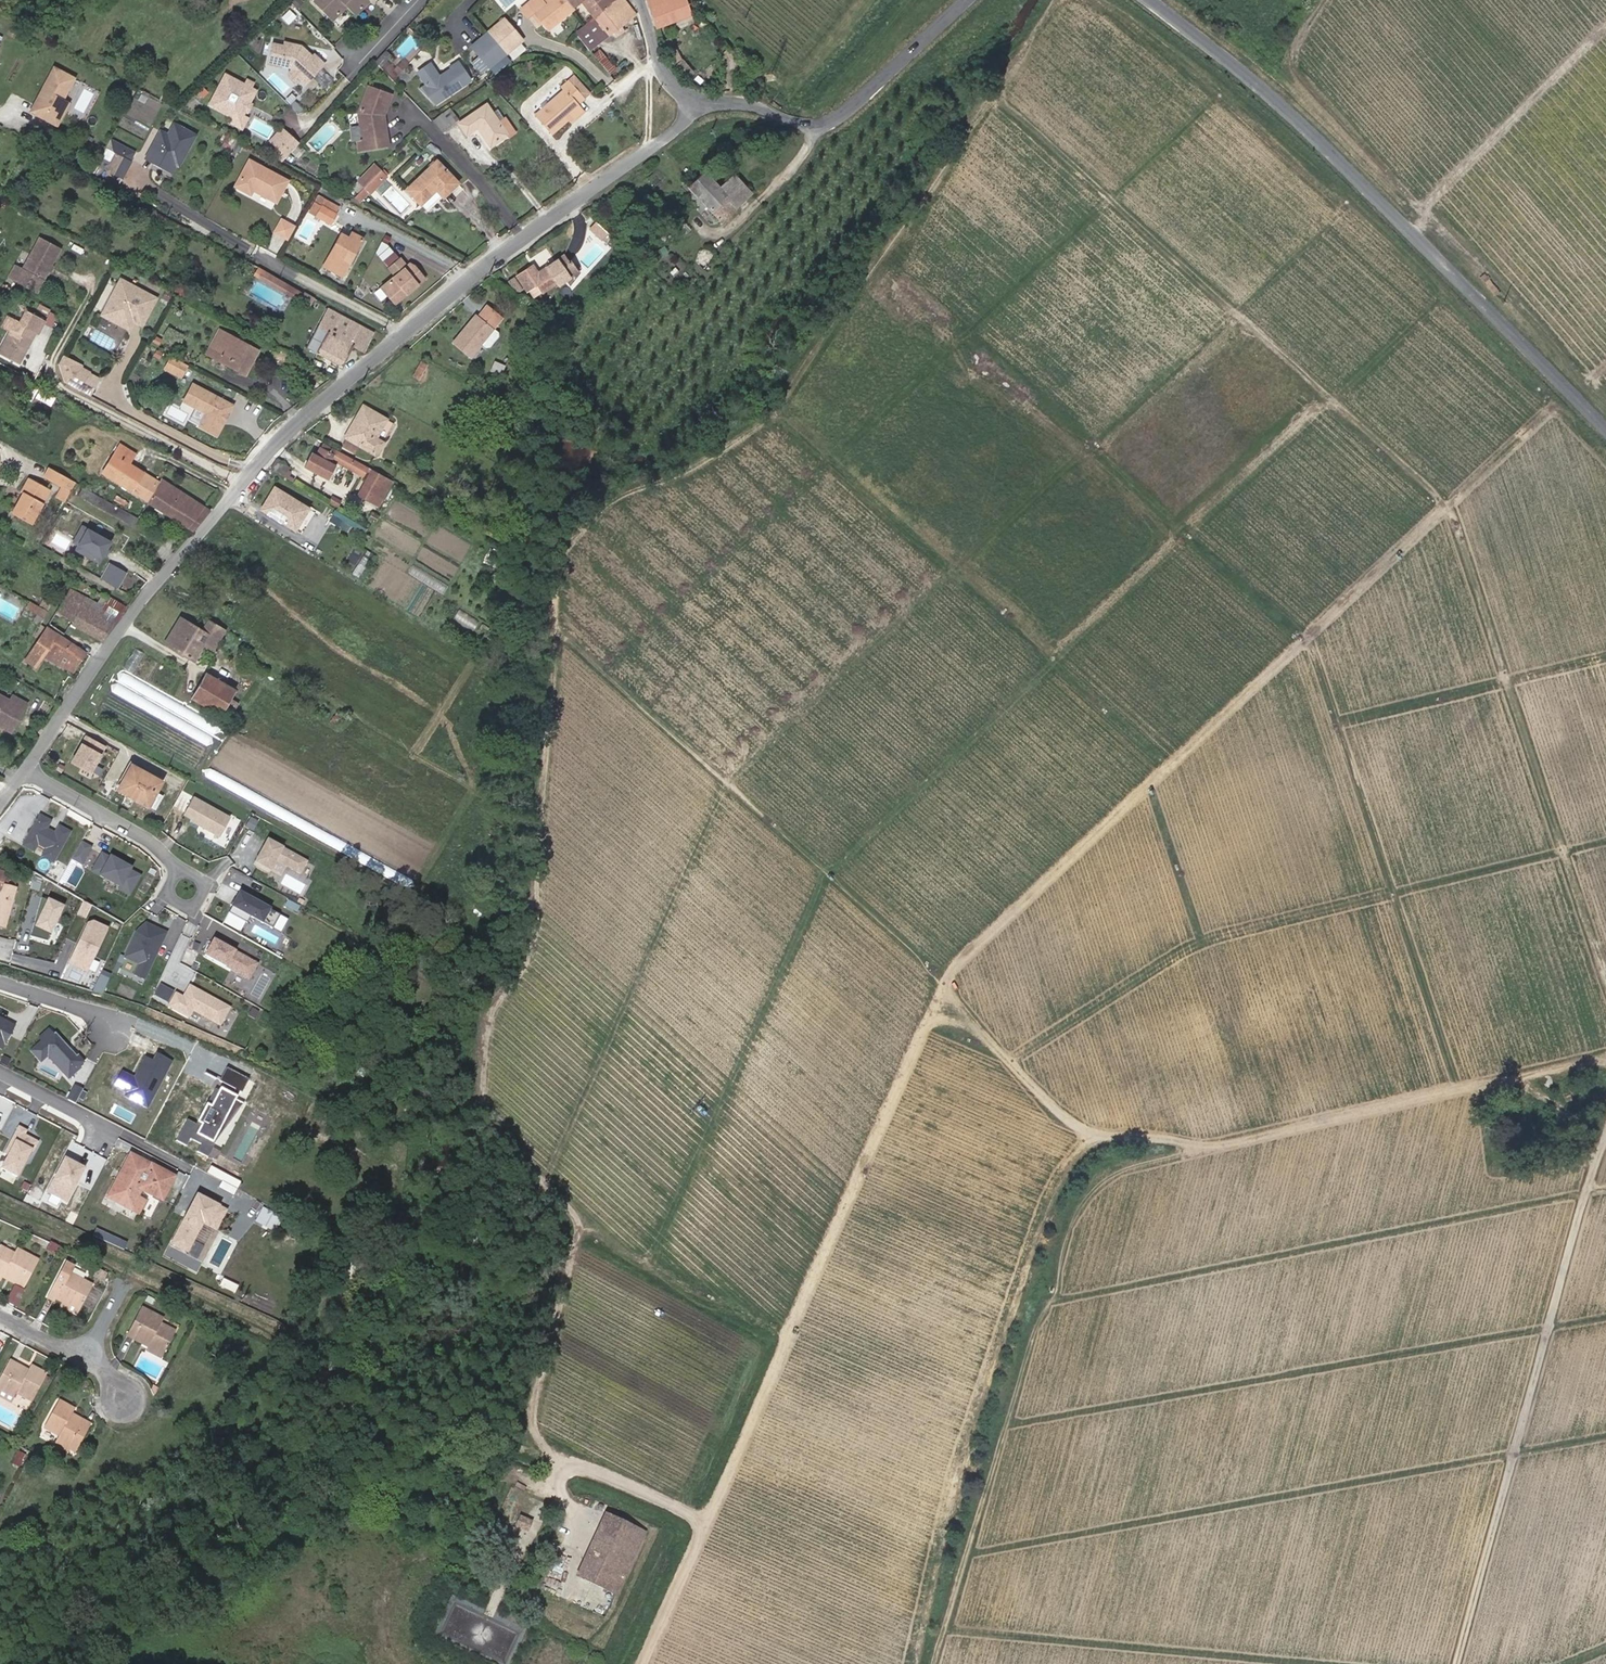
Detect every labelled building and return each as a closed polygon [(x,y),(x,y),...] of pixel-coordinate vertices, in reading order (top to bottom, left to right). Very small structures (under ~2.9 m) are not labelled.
[(333,20),(347,6),(356,14),(370,0),(313,0),(312,0),(333,20)] [(568,0),(532,0),(522,9),(528,16),(535,11),(548,28),(573,7),(568,0)] [(594,17),(616,0),(568,0),(573,7),(581,1),(594,17)] [(594,17),(576,31),(591,50),(637,15),(625,0),(616,0),(594,17)] [(646,0),(655,26),(689,13),(684,0),(646,0)] [(488,32),(507,54),(509,53),(521,42),(523,41),(505,18),(488,32)] [(507,54),(488,32),(472,45),(490,68),(507,54)] [(284,45),(273,42),(269,64),(281,67),(282,64),(291,66),(294,69),(290,73),(290,76),(296,81),(299,81),(301,79),(307,84),(325,63),(315,53),(313,55),(308,51),(301,49),(302,46),(285,42),(284,45)] [(527,50),(521,42),(509,53),(515,60),(527,50)] [(386,49),(375,60),(380,66),(387,59),(391,54),(386,49)] [(397,69),(387,59),(380,66),(390,76),(397,69)] [(431,65),(418,74),(426,84),(420,88),(436,104),(471,80),(458,60),(451,65),(452,67),(438,76),(431,65)] [(34,102),(30,110),(57,124),(65,108),(56,104),(60,96),(71,75),(50,64),(39,86),(42,87),(34,102)] [(575,74),(574,75),(569,80),(584,98),(591,92),(575,74)] [(256,91),(227,75),(212,104),(237,117),(244,116),(256,91)] [(553,133),(569,119),(582,107),(579,103),(584,98),(569,80),(562,85),(565,89),(536,113),(553,133)] [(364,139),(358,139),(360,150),(389,145),(384,114),(391,93),(369,84),(359,111),(362,126),(364,139)] [(31,101),(34,102),(42,87),(39,86),(31,101)] [(60,96),(56,104),(65,108),(69,101),(60,96)] [(486,104),(460,122),(467,134),(478,126),(491,145),(507,134),(510,137),(517,132),(506,116),(498,121),(486,104)] [(582,107),(569,119),(572,122),(585,111),(582,107)] [(443,112),(434,120),(444,131),(452,124),(443,112)] [(244,116),(237,117),(234,123),(243,128),(248,119),(244,116)] [(254,116),(249,125),(267,137),(273,128),(254,116)] [(194,135),(174,124),(165,141),(158,137),(151,150),(178,164),(194,135)] [(117,126),(112,135),(121,140),(125,131),(117,126)] [(283,128),(272,140),(278,145),(289,134),(283,128)] [(289,134),(278,145),(288,154),(299,143),(289,134)] [(112,135),(92,173),(97,176),(111,150),(115,151),(121,140),(112,135)] [(108,170),(121,178),(131,160),(117,153),(108,170)] [(252,161),(262,166),(263,164),(253,158),(252,161)] [(262,166),(252,161),(251,160),(237,184),(252,192),(254,188),(276,200),(287,180),(262,166)] [(458,182),(437,160),(408,189),(428,209),(442,195),(444,196),(458,182)] [(359,192),(381,168),(375,162),(353,187),(359,192)] [(359,192),(355,196),(360,201),(370,191),(371,193),(388,175),(381,168),(359,192)] [(121,178),(108,170),(103,179),(108,182),(116,187),(121,178)] [(691,184),(688,186),(721,222),(752,192),(734,173),(720,186),(712,177),(705,170),(691,184)] [(319,196),(317,201),(323,204),(336,212),(339,207),(319,196)] [(330,223),(336,212),(323,204),(317,216),(330,223)] [(289,240),(297,225),(282,218),(275,232),(289,240)] [(615,240),(594,221),(589,227),(609,246),(615,240)] [(363,238),(352,232),(349,237),(341,233),(324,266),(344,276),(363,238)] [(39,239),(17,281),(37,291),(59,250),(39,239)] [(558,282),(577,270),(571,262),(570,260),(567,261),(562,254),(537,271),(532,263),(517,274),(528,290),(535,284),(541,292),(553,284),(552,283),(556,280),(558,282)] [(396,271),(381,283),(401,308),(432,283),(415,262),(410,259),(406,262),(401,255),(390,264),(396,271)] [(574,260),(571,262),(577,270),(566,277),(570,284),(581,271),(574,260)] [(514,275),(508,279),(516,292),(522,288),(514,275)] [(120,278),(101,313),(122,325),(129,311),(133,310),(145,317),(156,297),(120,278)] [(285,292),(293,296),(299,299),(302,292),(289,284),(285,292)] [(564,287),(560,285),(555,295),(559,297),(564,287)] [(476,313),(453,341),(469,355),(480,342),(485,346),(489,346),(497,336),(497,332),(492,328),(501,317),(487,304),(478,315),(476,313)] [(364,351),(374,332),(327,309),(307,349),(342,366),(353,346),(364,351)] [(129,311),(122,325),(129,328),(133,320),(141,325),(145,317),(133,310),(129,311)] [(30,312),(24,324),(26,326),(22,333),(12,328),(11,331),(0,351),(0,352),(20,363),(37,331),(40,333),(47,321),(30,312)] [(22,333),(26,326),(24,324),(16,320),(8,316),(3,326),(11,331),(12,328),(22,333)] [(183,335),(169,328),(166,334),(180,342),(183,335)] [(258,351),(220,329),(207,353),(246,374),(258,351)] [(79,363),(62,354),(58,362),(64,381),(79,389),(88,372),(79,368),(78,364),(79,363)] [(172,356),(166,366),(181,374),(186,364),(172,356)] [(428,364),(422,361),(413,375),(419,379),(428,364)] [(503,366),(497,363),(494,370),(500,373),(503,366)] [(191,383),(181,400),(204,413),(196,426),(214,436),(220,424),(219,418),(222,411),(226,414),(231,405),(191,383)] [(506,391),(499,387),(495,394),(502,398),(506,391)] [(36,388),(30,399),(41,405),(43,401),(51,405),(54,398),(36,388)] [(363,405),(349,430),(354,433),(368,408),(363,405)] [(354,433),(349,430),(345,437),(347,438),(343,446),(354,453),(358,445),(375,454),(393,423),(368,408),(354,433)] [(317,456),(312,453),(305,466),(327,478),(336,463),(362,477),(367,467),(323,443),(317,456)] [(158,483),(159,481),(130,463),(135,454),(120,444),(115,453),(102,473),(148,501),(157,485),(158,483)] [(297,472),(276,460),(271,468),(292,481),(297,472)] [(64,499),(74,481),(47,465),(42,475),(62,485),(56,495),(64,499)] [(371,502),(385,477),(372,470),(358,495),(371,502)] [(385,477),(371,502),(378,505),(391,481),(385,477)] [(50,489),(30,478),(22,492),(24,493),(13,513),(31,523),(50,489)] [(174,486),(161,478),(159,481),(158,483),(172,491),(174,487),(174,486)] [(180,522),(195,500),(193,499),(174,487),(172,491),(158,483),(157,485),(148,501),(179,520),(180,522)] [(91,490),(83,486),(79,495),(134,526),(138,519),(90,493),(91,490)] [(296,528),(309,507),(275,487),(262,508),(296,528)] [(341,501),(332,497),(330,502),(338,506),(341,501)] [(211,511),(195,500),(180,522),(194,530),(211,511)] [(309,507),(296,528),(303,533),(316,511),(309,507)] [(342,521),(333,515),(330,520),(339,526),(342,521)] [(72,545),(104,562),(116,540),(84,523),(72,545)] [(110,560),(102,578),(121,587),(129,570),(110,560)] [(153,572),(143,565),(131,580),(141,587),(153,572)] [(84,584),(76,579),(74,584),(81,589),(84,584)] [(43,598),(23,587),(21,592),(40,603),(43,598)] [(121,615),(103,606),(97,602),(72,588),(67,597),(55,615),(50,623),(64,633),(71,622),(103,639),(121,615)] [(103,606),(107,598),(101,595),(97,602),(103,606)] [(126,608),(108,597),(107,598),(103,606),(121,615),(126,608)] [(165,643),(170,646),(186,619),(181,617),(165,643)] [(219,627),(209,620),(203,629),(186,619),(170,646),(195,661),(205,644),(214,649),(219,641),(213,638),(219,627)] [(84,651),(68,641),(47,628),(30,654),(26,660),(35,666),(40,660),(42,656),(67,669),(71,662),(75,664),(84,651)] [(238,663),(247,669),(252,661),(253,660),(241,653),(237,659),(239,660),(238,663)] [(71,671),(75,664),(71,662),(67,669),(71,671)] [(235,692),(206,676),(193,698),(228,719),(237,705),(230,700),(235,692)] [(11,730),(26,703),(13,695),(10,700),(0,694),(0,723),(11,730)] [(341,715),(337,713),(331,722),(335,725),(341,715)] [(103,746),(85,736),(72,761),(90,771),(103,746)] [(131,765),(118,789),(155,810),(163,796),(156,792),(161,781),(131,765)] [(230,817),(193,797),(184,814),(191,818),(190,820),(220,836),(230,817)] [(59,824),(55,832),(46,827),(51,820),(40,814),(23,843),(34,850),(39,841),(48,846),(44,853),(55,859),(71,830),(59,824)] [(267,838),(264,844),(261,850),(254,862),(269,870),(276,858),(300,871),(307,860),(267,838)] [(90,847),(81,843),(73,859),(81,863),(90,847)] [(118,889),(129,895),(140,875),(130,870),(131,867),(111,856),(111,857),(103,853),(92,871),(120,887),(118,889)] [(0,871),(0,892),(2,891),(3,886),(4,881),(8,883),(10,877),(6,876),(6,874),(7,873),(0,871)] [(4,928),(15,888),(14,888),(3,886),(2,891),(0,892),(0,926),(4,928)] [(258,900),(240,890),(229,910),(247,920),(250,913),(272,926),(280,913),(257,900),(258,900)] [(68,911),(51,903),(38,931),(55,939),(68,911)] [(109,931),(88,921),(67,965),(88,975),(109,931)] [(150,928),(144,925),(136,932),(124,958),(139,965),(134,975),(144,980),(166,933),(151,926),(150,928)] [(257,960),(213,937),(205,953),(248,976),(257,960)] [(192,1008),(220,1023),(230,1005),(191,984),(185,996),(175,990),(168,1003),(189,1014),(192,1008)] [(0,1016),(0,1043),(5,1046),(16,1024),(0,1016)] [(84,1064),(49,1026),(38,1036),(40,1038),(30,1048),(43,1063),(48,1058),(68,1079),(84,1064)] [(148,1109),(172,1062),(155,1054),(153,1060),(144,1056),(134,1076),(122,1071),(114,1087),(126,1094),(124,1098),(148,1109)] [(187,1119),(176,1140),(208,1157),(248,1079),(225,1067),(218,1081),(221,1082),(209,1105),(206,1103),(196,1124),(187,1119)] [(82,1088),(75,1084),(67,1099),(74,1103),(82,1088)] [(27,1130),(19,1126),(4,1153),(8,1155),(0,1169),(19,1178),(39,1141),(25,1134),(27,1130)] [(130,1207),(136,1197),(141,1187),(161,1198),(172,1178),(131,1155),(109,1195),(130,1207)] [(68,1202),(85,1169),(63,1158),(47,1191),(68,1202)] [(229,1208),(196,1191),(169,1244),(189,1254),(204,1225),(217,1232),(229,1208)] [(136,1197),(130,1207),(138,1212),(144,1202),(136,1197)] [(257,1220),(278,1229),(284,1216),(263,1207),(257,1220)] [(3,1276),(5,1273),(10,1275),(8,1280),(24,1288),(39,1261),(16,1248),(13,1253),(0,1246),(0,1275),(3,1276)] [(63,1301),(79,1310),(92,1286),(71,1274),(75,1267),(65,1262),(47,1297),(55,1301),(56,1298),(58,1295),(64,1298),(63,1301)] [(103,1282),(105,1277),(96,1273),(94,1277),(103,1282)] [(63,1301),(60,1306),(77,1314),(79,1310),(63,1301)] [(148,1346),(163,1354),(175,1332),(160,1324),(163,1319),(141,1307),(127,1335),(142,1343),(143,1339),(150,1342),(148,1346)] [(162,1358),(163,1354),(148,1346),(146,1349),(162,1358)] [(20,1370),(22,1367),(9,1360),(0,1377),(0,1391),(14,1398),(17,1393),(32,1401),(46,1374),(31,1366),(29,1370),(27,1374),(20,1370)] [(12,1402),(14,1398),(0,1391),(0,1395),(12,1402)] [(75,1419),(70,1416),(72,1413),(75,1408),(59,1400),(44,1427),(59,1436),(56,1441),(69,1448),(75,1452),(91,1424),(77,1416),(75,1419)] [(56,1441),(54,1445),(67,1452),(69,1448),(56,1441)] [(19,1451),(13,1463),(18,1466),(25,1454),(19,1451)] [(602,1513),(573,1571),(619,1597),(647,1534),(602,1513)] [(515,1525),(526,1530),(530,1521),(519,1516),(515,1525)] [(511,1661),(511,1646),(481,1644),(480,1659),(511,1661)]
